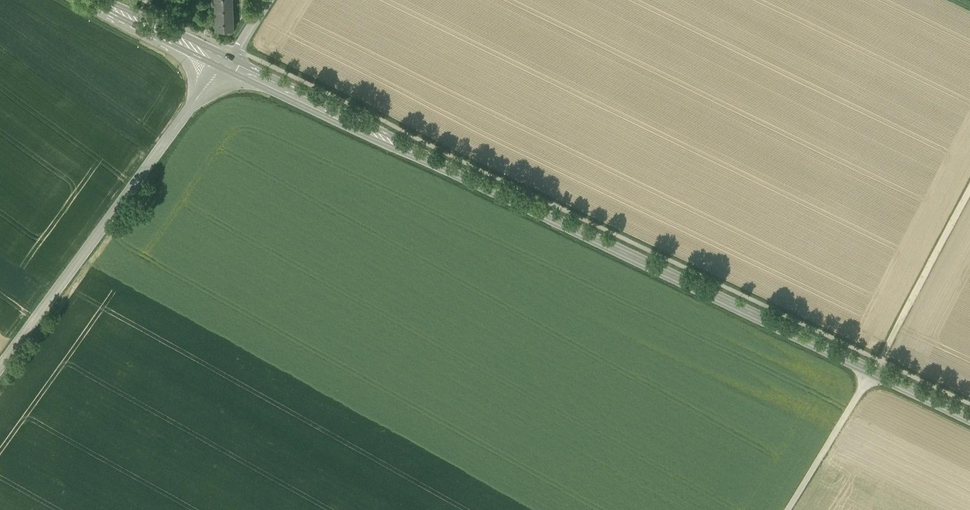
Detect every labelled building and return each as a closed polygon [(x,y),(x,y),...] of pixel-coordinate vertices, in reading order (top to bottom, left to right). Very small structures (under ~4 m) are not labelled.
[(232,3),(216,4),(216,16),(232,16),(232,3)] [(232,16),(216,16),(217,29),(233,29),(232,16)]
